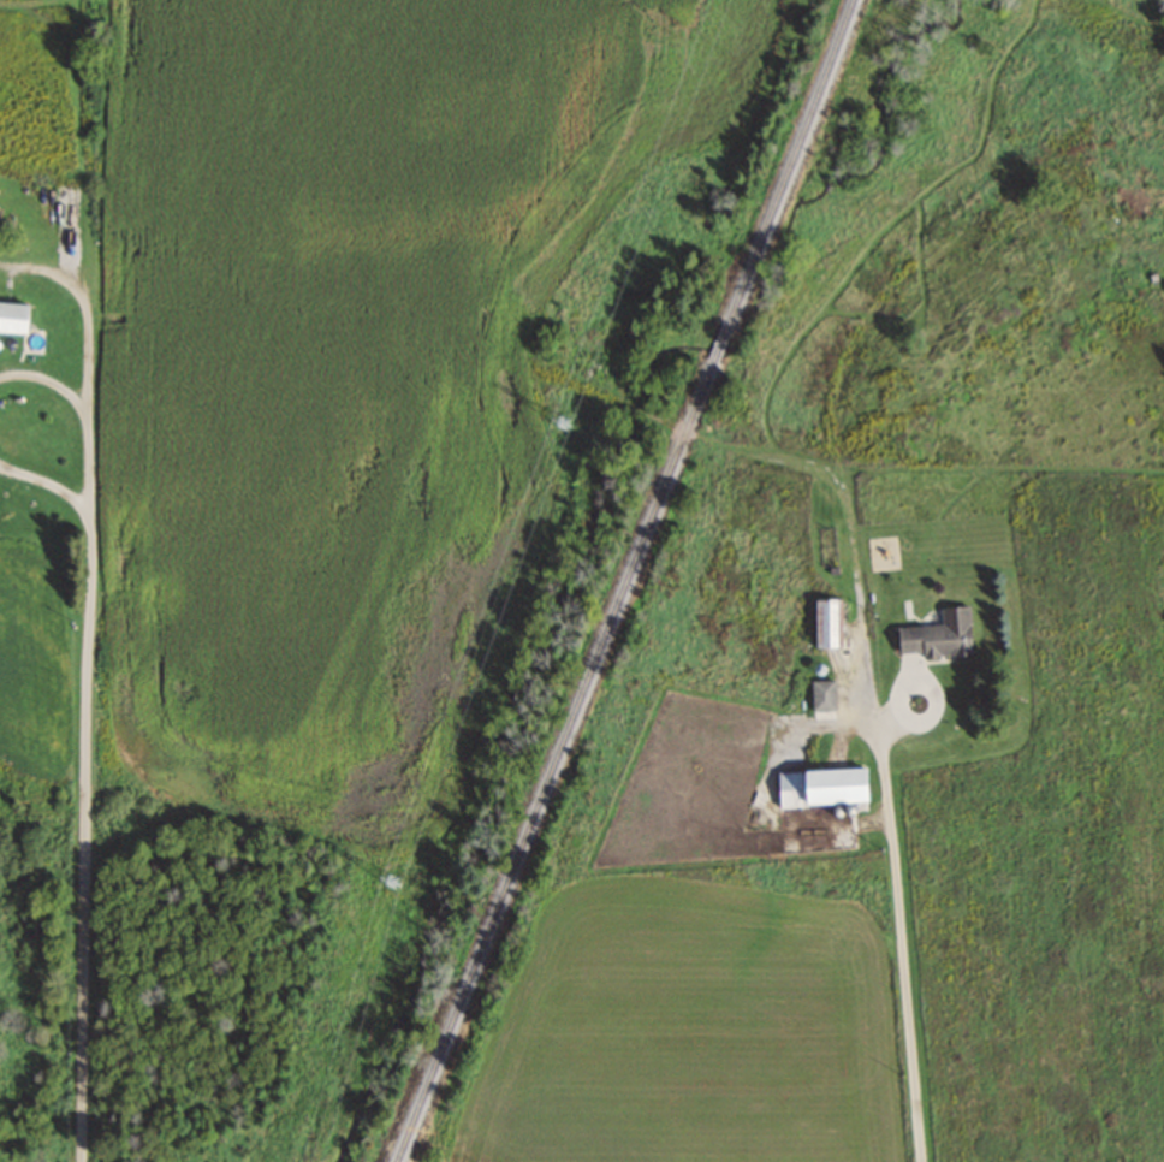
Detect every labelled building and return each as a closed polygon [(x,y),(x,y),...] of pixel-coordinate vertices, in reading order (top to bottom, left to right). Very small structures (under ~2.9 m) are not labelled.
[(22,332),(23,301),(0,300),(0,331),(22,332)] [(840,646),(840,598),(812,597),(812,646),(840,646)] [(940,624),(895,626),(896,656),(970,653),(969,606),(940,607),(940,624)] [(809,680),(809,711),(832,711),(832,680),(809,680)] [(775,770),(776,804),(864,803),(863,768),(775,770)]
